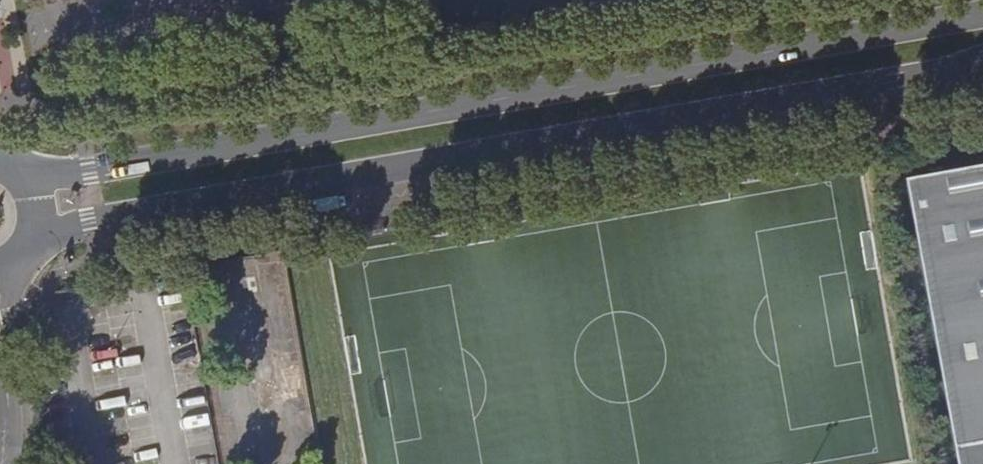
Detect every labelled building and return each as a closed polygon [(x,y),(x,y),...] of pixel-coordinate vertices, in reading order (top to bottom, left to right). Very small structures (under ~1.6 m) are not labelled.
[(899,178),(953,463),(982,463),(982,162),(899,178)]
